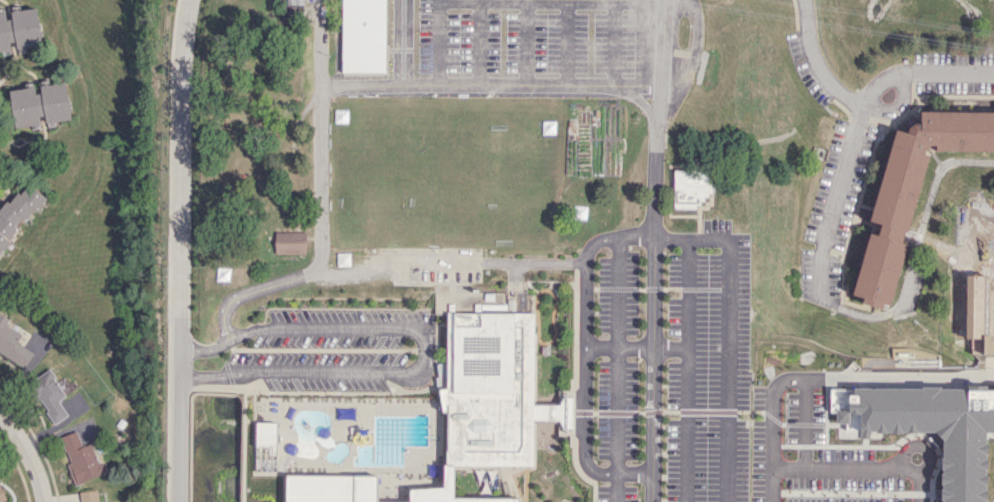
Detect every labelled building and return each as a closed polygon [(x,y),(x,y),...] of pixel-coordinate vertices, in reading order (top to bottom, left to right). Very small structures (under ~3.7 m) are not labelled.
[(341,72),(385,72),(386,0),(342,0),(341,72)] [(10,51),(9,43),(14,42),(15,52),(26,51),(25,45),(41,44),(37,7),(7,11),(7,12),(0,12),(0,52),(10,51)] [(70,119),(66,82),(37,85),(37,86),(9,89),(13,128),(39,125),(55,124),(54,121),(70,119)] [(940,150),(993,151),(993,112),(920,110),(919,126),(883,125),(880,225),(876,233),(860,233),(859,296),(862,298),(861,305),(882,306),(883,304),(897,304),(899,240),(900,241),(918,205),(920,140),(940,150)] [(673,208),(698,208),(698,197),(711,196),(711,170),(673,170),(673,208)] [(26,181),(0,212),(0,252),(19,230),(17,228),(44,196),(26,181)] [(306,232),(274,231),(274,253),(305,254),(306,232)] [(520,498),(453,497),(453,465),(533,466),(534,419),(560,419),(560,428),(572,428),(572,396),(565,396),(565,390),(558,390),(558,405),(533,404),(534,313),(446,312),(446,363),(437,363),(437,374),(445,374),(445,388),(440,388),(440,412),(445,412),(444,488),(409,488),(409,501),(377,501),(377,475),(285,475),(285,501),(520,501),(520,498)] [(24,367),(33,352),(17,343),(22,334),(5,324),(8,319),(0,314),(0,353),(24,367)] [(65,395),(48,369),(27,383),(54,423),(67,415),(57,401),(65,395)] [(829,411),(835,411),(835,422),(847,422),(847,414),(859,414),(859,439),(869,439),(869,430),(874,430),(874,432),(884,432),(884,431),(890,431),(890,433),(900,433),(900,431),(905,431),(905,433),(916,433),(916,431),(934,431),(927,437),(935,445),(941,440),(940,488),(933,488),(933,498),(939,498),(941,500),(941,501),(983,501),(983,499),(985,499),(985,489),(983,489),(983,484),(986,484),(986,473),(984,473),(984,469),(986,469),(986,458),(984,458),(984,453),(985,453),(985,442),(984,442),(984,431),(993,431),(993,388),(939,388),(939,387),(920,387),(920,389),(829,388),(829,411)] [(276,422),(256,422),(256,445),(276,445),(276,422)] [(73,483),(103,474),(92,443),(81,446),(76,431),(60,436),(69,463),(67,464),(73,483)] [(98,490),(80,491),(80,501),(98,501),(98,490)]
